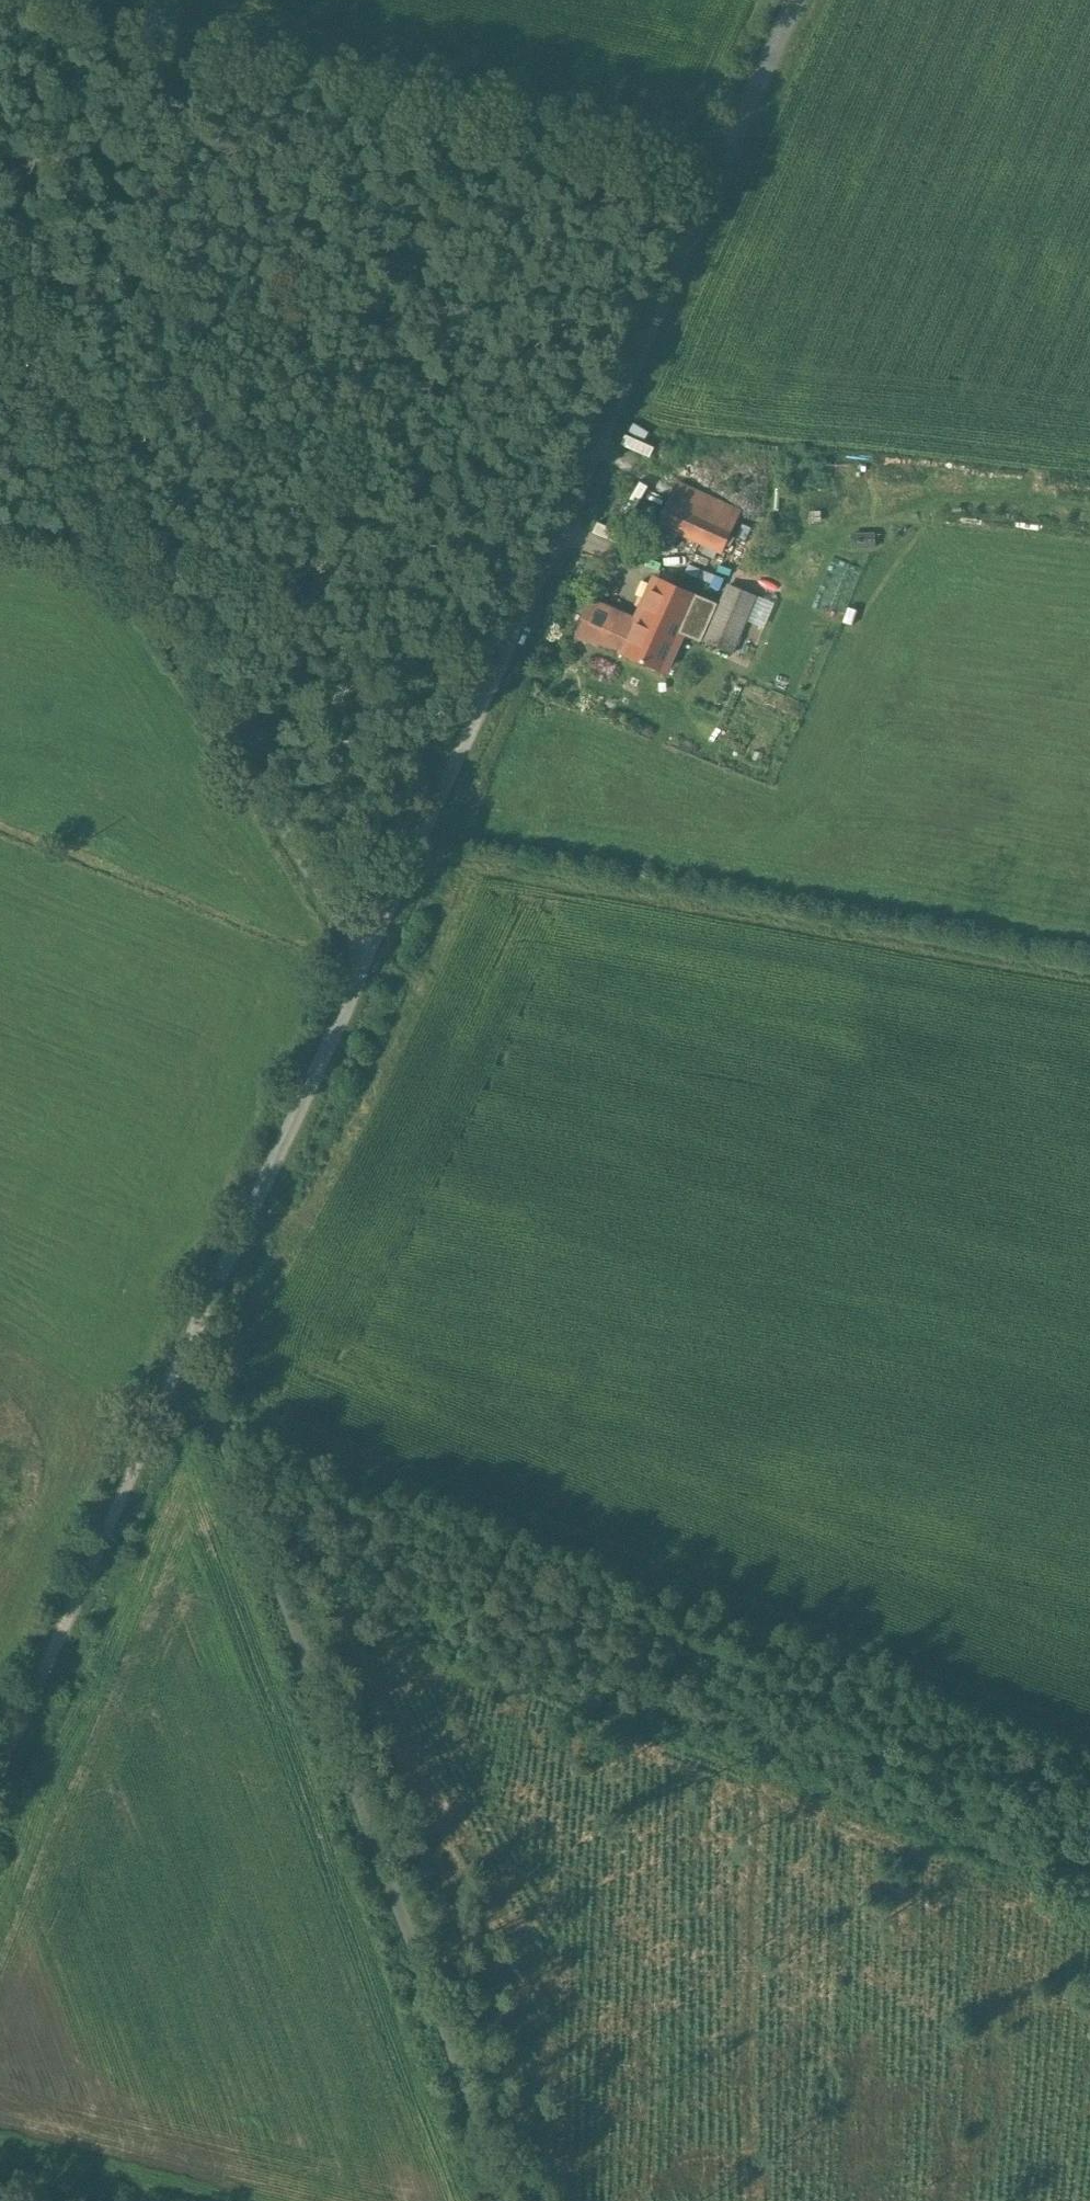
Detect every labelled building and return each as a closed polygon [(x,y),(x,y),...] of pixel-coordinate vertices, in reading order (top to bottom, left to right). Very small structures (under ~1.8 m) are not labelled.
[(678,484),(660,525),(724,552),(741,511),(678,484)] [(581,632),(665,669),(681,632),(698,639),(713,605),(657,581),(639,621),(594,601),(581,632)] [(729,585),(706,641),(733,653),(757,596),(729,585)]
